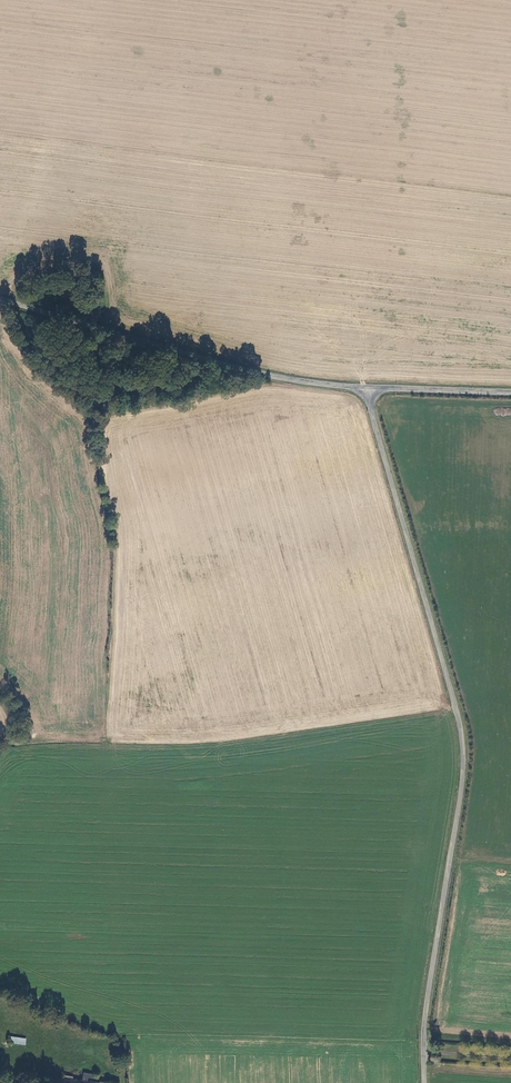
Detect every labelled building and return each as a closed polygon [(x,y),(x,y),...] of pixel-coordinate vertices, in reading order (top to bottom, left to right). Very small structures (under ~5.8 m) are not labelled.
[(86,1073),(85,1081),(97,1082),(98,1075),(86,1073)]
